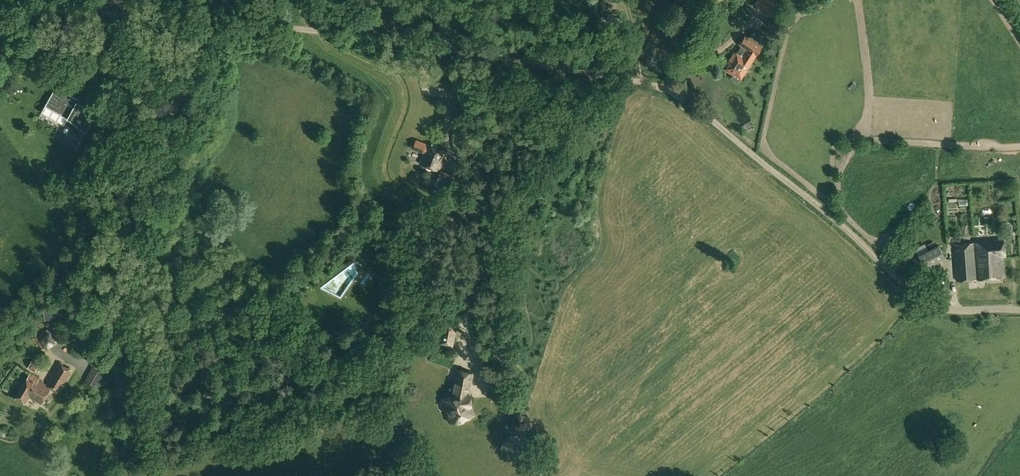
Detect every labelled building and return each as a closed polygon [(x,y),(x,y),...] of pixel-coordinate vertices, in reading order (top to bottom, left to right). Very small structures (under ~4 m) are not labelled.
[(770,17),(779,8),(772,0),(756,0),(754,1),(770,17)] [(731,77),(737,82),(745,69),(746,70),(762,45),(745,35),(739,44),(741,45),(736,53),(734,52),(729,60),(732,61),(727,68),(728,69),(727,71),(733,74),(731,77)] [(31,63),(35,65),(38,60),(46,63),(51,53),(38,47),(33,57),(31,63)] [(74,104),(72,103),(72,104),(65,100),(65,99),(63,98),(69,87),(59,81),(45,106),(67,118),(65,122),(85,133),(88,126),(89,126),(91,124),(90,124),(95,114),(87,109),(86,111),(83,109),(85,105),(77,101),(74,104)] [(420,163),(439,170),(446,151),(416,140),(413,149),(424,153),(420,163)] [(429,186),(451,193),(457,176),(441,170),(436,182),(431,180),(429,186)] [(956,267),(956,280),(1004,277),(1003,256),(1005,256),(1004,241),(954,244),(955,267),(956,267)] [(912,258),(917,270),(944,257),(939,245),(919,254),(919,255),(912,258)] [(385,279),(392,281),(394,273),(387,271),(385,279)] [(57,308),(43,310),(45,320),(59,317),(57,308)] [(438,344),(453,347),(458,324),(443,321),(438,344)] [(35,337),(43,349),(60,337),(54,330),(54,331),(50,326),(35,337)] [(27,367),(34,371),(39,364),(32,360),(27,367)] [(85,386),(91,389),(94,383),(96,385),(106,367),(96,361),(87,379),(88,380),(85,386)] [(29,396),(42,404),(51,388),(57,391),(61,384),(63,385),(72,370),(59,362),(47,384),(39,379),(40,377),(30,372),(15,397),(25,403),(29,396)] [(448,410),(451,422),(473,414),(470,405),(471,405),(471,394),(468,393),(472,373),(458,370),(453,396),(443,399),(447,410),(448,410)]
